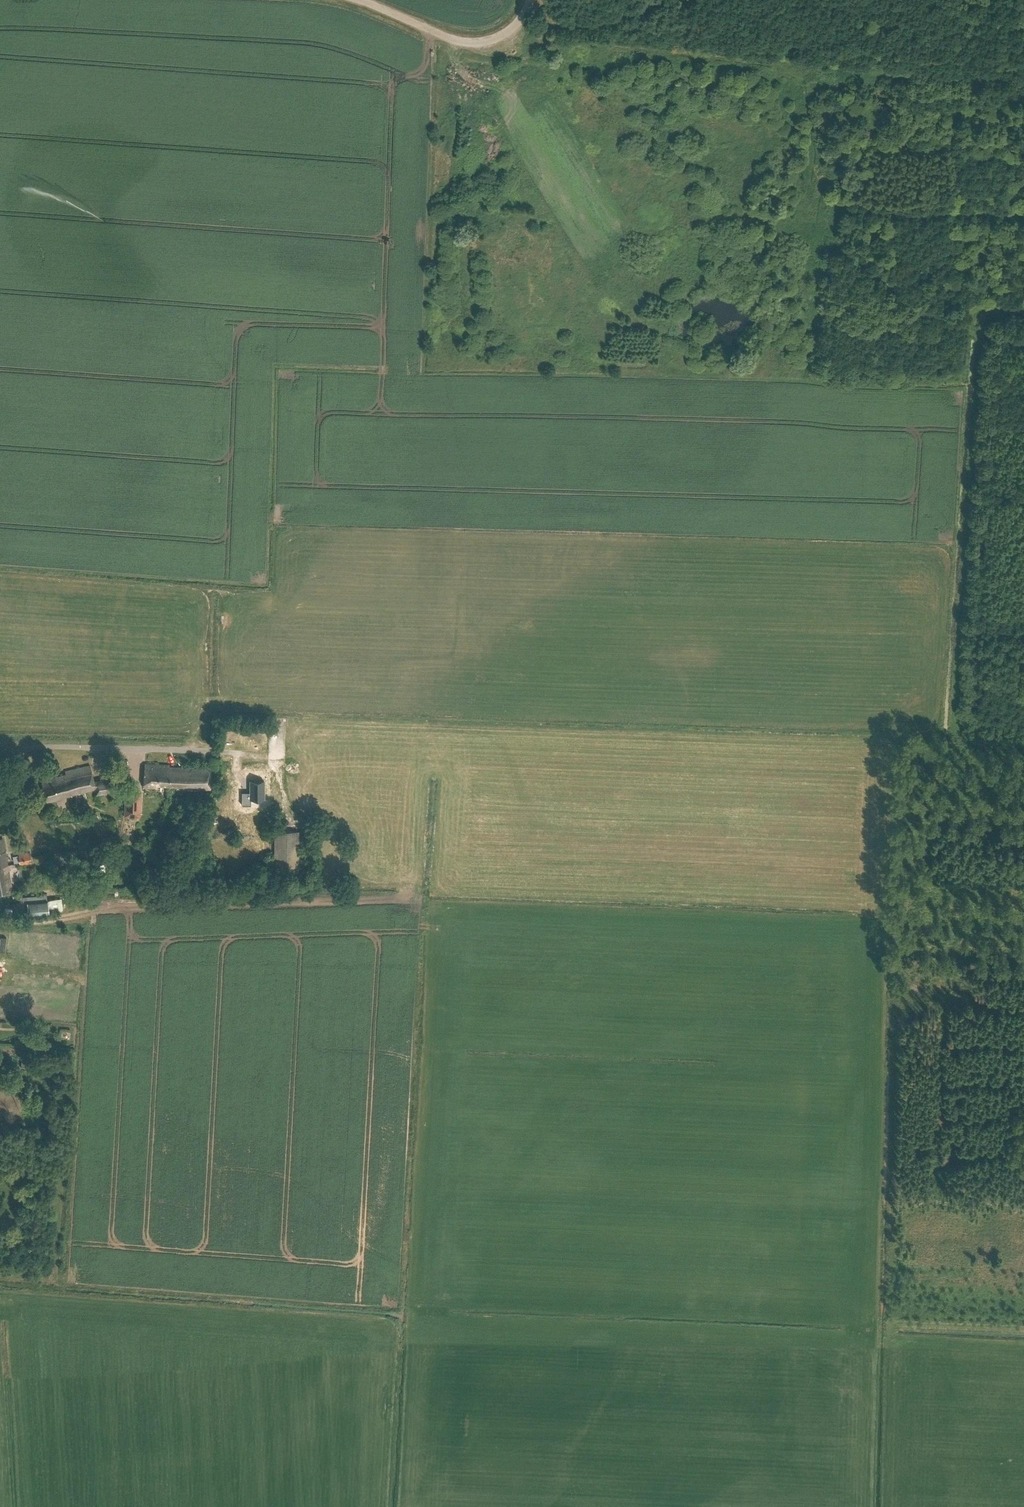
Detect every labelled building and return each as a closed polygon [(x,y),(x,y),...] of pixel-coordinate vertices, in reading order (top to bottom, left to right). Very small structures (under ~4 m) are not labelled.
[(168,784),(168,765),(145,764),(144,788),(156,788),(157,784),(168,784)] [(93,780),(89,765),(65,772),(66,775),(41,782),(47,802),(71,795),(72,796),(95,789),(95,790),(114,787),(112,774),(93,780)] [(168,765),(168,784),(182,785),(182,789),(210,790),(211,766),(181,765),(181,767),(169,767),(169,765),(168,765)] [(242,792),(242,805),(250,805),(250,799),(264,799),(264,780),(250,780),(250,792),(242,792)] [(141,791),(125,791),(124,816),(140,817),(141,791)] [(98,817),(97,810),(85,813),(87,821),(94,820),(94,817),(98,817)] [(137,836),(137,819),(126,818),(125,835),(137,836)] [(299,831),(274,830),(273,872),(298,872),(299,831)] [(31,863),(29,851),(18,853),(20,865),(31,863)] [(7,866),(6,866),(7,867),(0,868),(0,894),(12,891),(7,866)] [(50,911),(64,910),(64,898),(49,899),(50,911)] [(46,900),(26,902),(27,914),(47,912),(46,900)]
